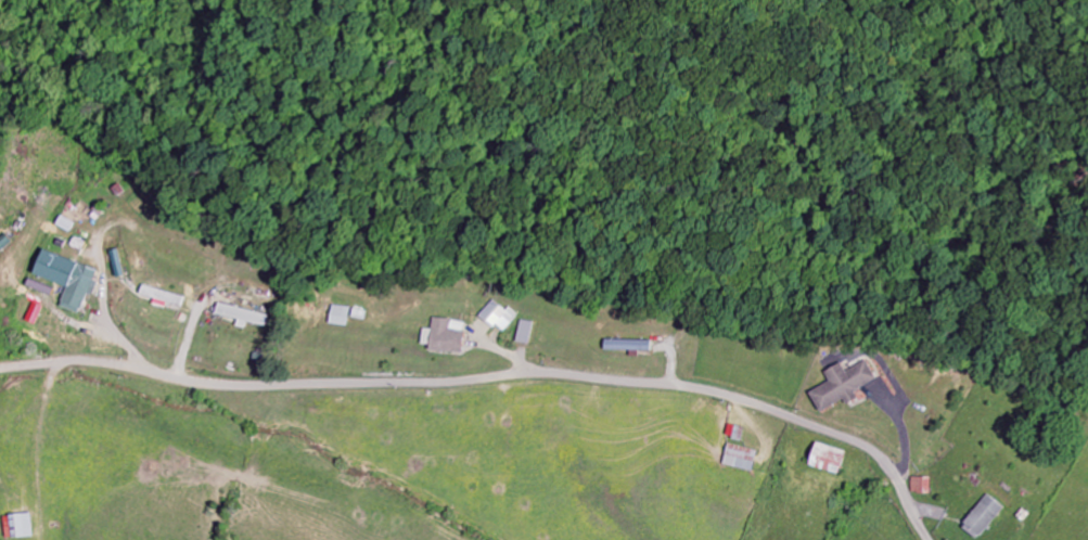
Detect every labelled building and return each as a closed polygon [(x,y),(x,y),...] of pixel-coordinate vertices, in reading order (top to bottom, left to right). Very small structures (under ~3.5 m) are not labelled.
[(72,287),(66,308),(88,315),(103,269),(51,253),(43,278),(72,287)] [(505,334),(517,314),(508,308),(506,311),(489,300),(479,318),(505,334)] [(32,322),(42,326),(49,308),(38,304),(32,322)] [(269,317),(223,304),(220,315),(241,321),(239,327),(248,330),(250,323),(266,327),(269,317)] [(421,330),(420,349),(460,353),(462,331),(448,330),(449,320),(431,318),(430,330),(421,330)] [(531,322),(519,320),(515,343),(528,345),(531,322)] [(807,393),(817,413),(842,400),(845,405),(856,399),(852,392),(874,381),(864,360),(844,371),(840,363),(822,372),(828,383),(807,393)] [(805,465),(837,476),(845,454),(813,443),(805,465)] [(753,471),(757,450),(727,445),(723,466),(753,471)] [(930,478),(910,478),(909,494),(929,495),(930,478)] [(987,495),(960,527),(976,539),(977,539),(1003,508),(987,495)] [(12,515),(12,538),(33,537),(32,514),(12,515)]
